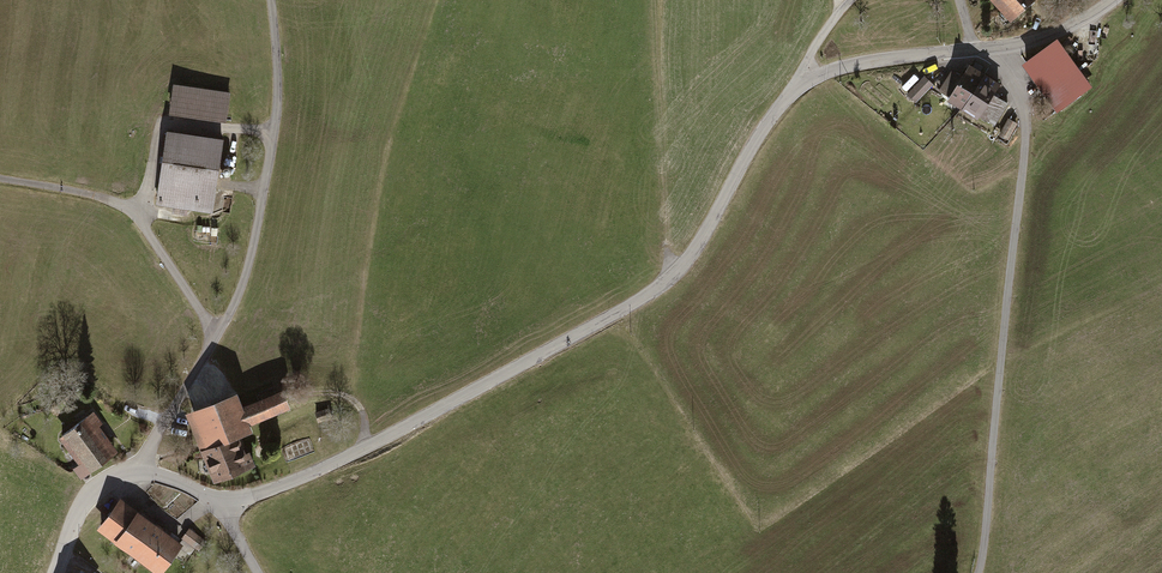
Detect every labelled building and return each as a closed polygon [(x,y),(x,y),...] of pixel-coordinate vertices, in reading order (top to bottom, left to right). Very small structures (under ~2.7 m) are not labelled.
[(1010,23),(1036,0),(990,0),(1010,23)] [(1056,41),(1021,67),(1056,113),(1090,87),(1056,41)] [(978,117),(995,128),(1008,107),(991,96),(998,84),(969,66),(962,77),(952,71),(939,92),(949,99),(947,102),(976,121),(978,117)] [(932,87),(923,78),(907,95),(916,104),(932,87)] [(173,83),(168,112),(226,122),(231,92),(173,83)] [(1017,126),(1008,120),(1002,130),(998,128),(993,136),(1004,141),(1005,139),(1008,141),(1017,126)] [(222,140),(165,131),(153,207),(210,215),(222,140)] [(236,396),(188,414),(213,480),(253,464),(249,453),(243,455),(235,433),(248,428),(246,421),(286,406),(281,392),(240,408),(236,396)] [(313,416),(317,426),(333,420),(329,410),(313,416)] [(93,414),(58,439),(78,466),(72,471),(80,482),(117,455),(101,433),(105,430),(93,414)] [(119,499),(98,528),(159,572),(161,572),(174,556),(185,564),(202,540),(189,530),(179,544),(119,499)]
